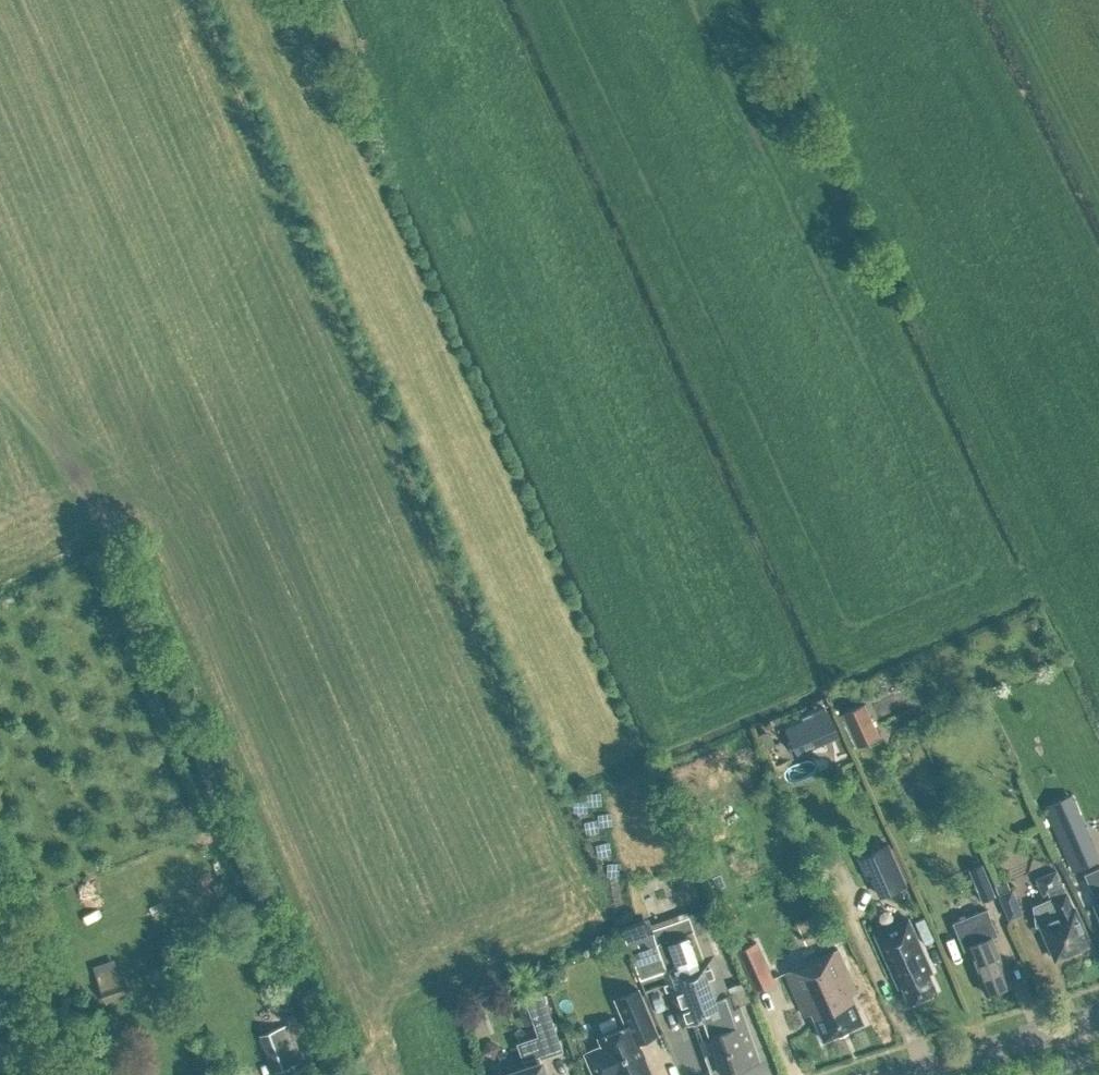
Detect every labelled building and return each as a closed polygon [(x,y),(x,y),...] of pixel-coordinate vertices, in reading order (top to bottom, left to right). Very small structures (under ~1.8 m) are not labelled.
[(857,744),(878,735),(863,703),(843,712),(857,744)] [(819,724),(815,717),(785,730),(796,755),(836,737),(829,720),(819,724)] [(1060,840),(1084,830),(1078,815),(1054,824),(1060,840)] [(906,883),(888,841),(857,855),(867,878),(871,876),(879,895),(906,883)] [(969,866),(983,899),(996,893),(983,861),(969,866)] [(1084,873),(1096,902),(1094,903),(1098,915),(1098,866),(1084,873)] [(1073,908),(1066,892),(1055,868),(1035,877),(1042,894),(1048,892),(1050,897),(1032,904),(1035,924),(1040,922),(1055,957),(1058,956),(1059,958),(1071,952),(1071,950),(1089,942),(1074,907),(1073,908)] [(1008,918),(1023,912),(1012,887),(1010,888),(1006,879),(995,884),(998,893),(997,893),(1008,918)] [(1009,983),(990,934),(996,931),(987,908),(952,922),(968,961),(972,960),(985,992),(1009,983)] [(709,924),(694,929),(689,915),(625,937),(639,978),(664,969),(682,1023),(695,1018),(713,1071),(756,1056),(738,1003),(733,1004),(715,951),(718,950),(709,924)] [(935,988),(928,971),(931,970),(907,917),(874,932),(897,985),(901,983),(908,1000),(935,988)] [(753,990),(775,980),(757,940),(736,950),(753,990)] [(863,1021),(850,994),(856,991),(836,947),(784,971),(804,1014),(810,1012),(823,1038),(863,1021)] [(105,1000),(128,992),(118,965),(95,973),(105,1000)] [(652,1074),(637,1040),(657,1032),(638,988),(614,998),(626,1025),(598,1037),(601,1044),(583,1052),(593,1074),(652,1074)] [(539,1056),(561,1048),(542,993),(526,998),(538,1034),(517,1041),(524,1061),(525,1061),(527,1066),(503,1074),(545,1074),(539,1056)] [(274,1071),(304,1060),(288,1021),(258,1032),(274,1071)]
